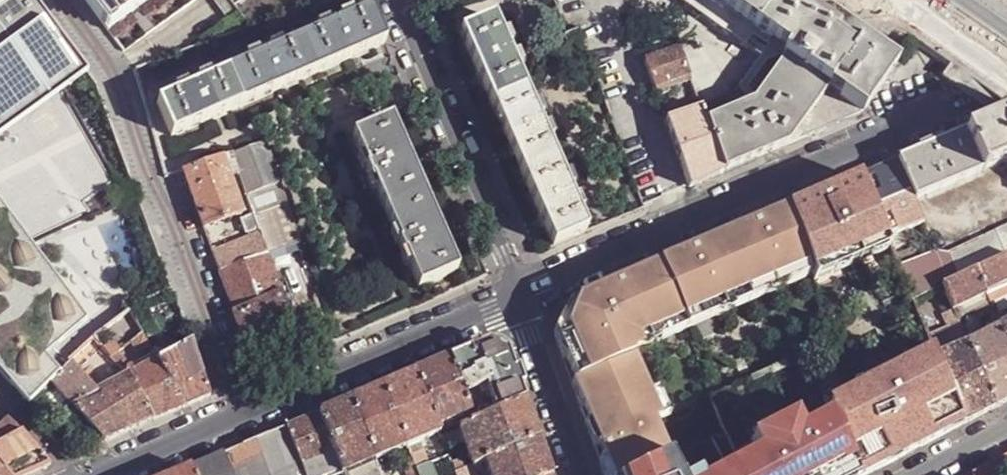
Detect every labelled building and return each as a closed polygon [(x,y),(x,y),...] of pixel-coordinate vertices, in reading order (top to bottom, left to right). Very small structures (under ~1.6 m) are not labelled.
[(29,404),(44,391),(51,384),(61,374),(45,358),(87,322),(33,247),(128,200),(66,89),(89,71),(36,0),(9,0),(0,7),(0,370),(29,404)] [(102,23),(133,0),(85,0),(102,23)] [(250,28),(284,15),(320,3),(332,0),(230,0),(250,28)] [(706,122),(752,102),(784,57),(782,55),(785,50),(714,0),(679,0),(759,57),(733,94),(701,108),(706,122)] [(858,109),(894,60),(809,0),(714,0),(785,50),(782,55),(784,57),(828,88),(858,108),(858,109)] [(299,42),(314,75),(385,44),(371,11),(299,42)] [(492,104),(525,89),(494,19),(460,33),(492,104)] [(229,72),(244,106),(314,75),(299,42),(229,72)] [(645,61),(655,88),(690,76),(681,47),(645,61)] [(706,122),(723,174),(764,155),(788,145),(828,88),(784,57),(752,102),(706,122)] [(898,63),(894,60),(858,109),(862,112),(898,63)] [(952,64),(944,76),(966,91),(970,85),(974,79),(955,66),(952,64)] [(244,106),(229,72),(158,104),(172,137),(244,106)] [(828,88),(788,145),(851,117),(858,108),(828,88)] [(492,104),(523,175),(555,160),(525,89),(492,104)] [(701,108),(666,121),(689,189),(723,174),(706,122),(701,108)] [(858,108),(851,117),(862,112),(858,109),(858,108)] [(347,122),(353,136),(369,129),(363,114),(347,122)] [(964,134),(981,173),(1006,161),(1006,115),(964,134)] [(372,181),(386,213),(424,195),(414,173),(408,159),(391,120),(369,129),(353,136),(366,169),(365,169),(370,181),(372,181)] [(910,157),(897,163),(914,202),(981,173),(964,134),(910,157)] [(267,142),(233,154),(248,196),(282,185),(267,142)] [(184,173),(204,228),(243,214),(240,207),(236,193),(223,158),(184,172),(184,173)] [(553,247),(587,232),(555,160),(523,175),(553,247)] [(886,239),(923,224),(914,202),(897,163),(860,178),(572,304),(556,337),(565,362),(568,361),(579,385),(574,387),(605,474),(640,474),(667,462),(725,432),(712,398),(805,353),(831,420),(851,471),(894,453),(897,461),(964,426),(936,358),(921,325),(912,302),(897,268),(893,257),(886,239)] [(261,234),(269,254),(303,242),(282,185),(248,196),(254,215),(261,234)] [(457,272),(424,195),(386,213),(399,245),(397,246),(402,257),(405,257),(418,289),(457,272)] [(252,232),(253,237),(261,234),(254,215),(243,219),(247,235),(252,232)] [(912,302),(920,298),(932,293),(943,288),(959,280),(972,274),(975,273),(982,269),(994,263),(1006,257),(1006,256),(1006,227),(947,255),(934,252),(897,268),(912,302)] [(213,252),(220,273),(269,255),(269,254),(261,234),(253,237),(213,252)] [(897,268),(934,252),(931,242),(893,257),(897,268)] [(220,273),(235,315),(284,296),(269,255),(220,273)] [(1006,257),(994,263),(982,269),(975,273),(984,293),(989,291),(1006,282),(1006,259),(1006,257)] [(984,293),(975,273),(972,274),(959,280),(943,288),(953,312),(960,309),(984,297),(984,293)] [(953,312),(943,288),(932,293),(950,338),(955,336),(957,340),(964,337),(962,333),(957,320),(953,312)] [(994,293),(991,295),(985,297),(986,300),(988,303),(996,299),(994,293)] [(235,315),(247,348),(294,327),(284,296),(235,315)] [(912,302),(921,325),(930,322),(920,298),(912,302)] [(990,308),(1001,304),(1002,304),(999,298),(996,299),(988,303),(988,305),(990,308)] [(992,314),(995,322),(1006,318),(1001,304),(990,308),(992,314)] [(984,319),(992,314),(990,308),(988,305),(983,306),(980,308),(984,319)] [(960,309),(953,312),(957,320),(964,317),(960,309)] [(998,329),(1006,349),(1006,325),(998,329)] [(994,409),(1006,403),(1006,349),(998,329),(967,345),(994,409)] [(140,354),(151,345),(149,342),(145,335),(140,339),(134,344),(140,354)] [(495,413),(526,400),(510,355),(483,342),(448,357),(462,393),(472,389),(485,383),(493,407),(495,413)] [(211,395),(192,343),(159,359),(183,408),(211,395)] [(936,358),(964,426),(994,409),(967,345),(936,358)] [(122,365),(126,370),(131,366),(121,354),(116,358),(118,361),(122,365)] [(462,393),(448,357),(416,371),(438,427),(470,413),(469,409),(462,393)] [(129,374),(154,419),(183,408),(159,359),(129,374)] [(117,370),(122,365),(118,361),(113,366),(117,370)] [(98,394),(98,393),(72,365),(61,374),(51,384),(73,407),(74,407),(98,394)] [(438,427),(416,371),(384,385),(408,446),(440,432),(438,427)] [(154,419),(129,374),(98,393),(98,394),(74,407),(105,440),(154,419)] [(352,399),(376,460),(408,446),(384,385),(352,399)] [(462,393),(469,409),(479,405),(472,389),(462,393)] [(25,408),(40,424),(46,419),(38,410),(47,402),(45,399),(49,396),(44,391),(29,404),(25,408)] [(352,399),(320,413),(343,474),(370,462),(376,460),(352,399)] [(539,437),(526,400),(495,413),(474,423),(468,425),(460,430),(464,442),(473,467),(484,462),(539,437)] [(472,418),(474,423),(495,413),(493,407),(485,407),(481,408),(480,404),(479,405),(469,409),(470,413),(472,418)] [(286,428),(301,464),(305,474),(341,474),(343,474),(320,413),(286,428)] [(20,432),(8,419),(0,427),(0,443),(20,432)] [(851,471),(831,420),(798,437),(790,422),(780,427),(758,438),(748,443),(751,450),(727,462),(732,472),(725,474),(852,474),(851,471)] [(755,433),(758,438),(780,427),(777,422),(755,433)] [(301,464),(286,428),(224,454),(232,474),(305,474),(301,464)] [(442,437),(450,434),(451,433),(450,428),(440,432),(442,437)] [(455,446),(464,442),(460,430),(451,433),(450,434),(455,446)] [(20,432),(0,443),(0,465),(9,474),(27,474),(33,472),(50,465),(20,432)] [(539,437),(484,462),(489,474),(552,474),(539,437)] [(422,451),(412,455),(415,463),(416,468),(419,474),(431,474),(422,451)] [(851,471),(852,474),(871,474),(897,461),(894,453),(851,471)] [(191,468),(193,474),(232,474),(224,454),(191,468)] [(370,462),(375,474),(382,474),(376,460),(370,462)] [(452,463),(457,474),(464,471),(460,460),(452,463)] [(980,474),(1006,474),(1006,460),(980,474)] [(667,462),(640,474),(673,474),(667,462)] [(0,465),(0,474),(9,474),(0,465)]
